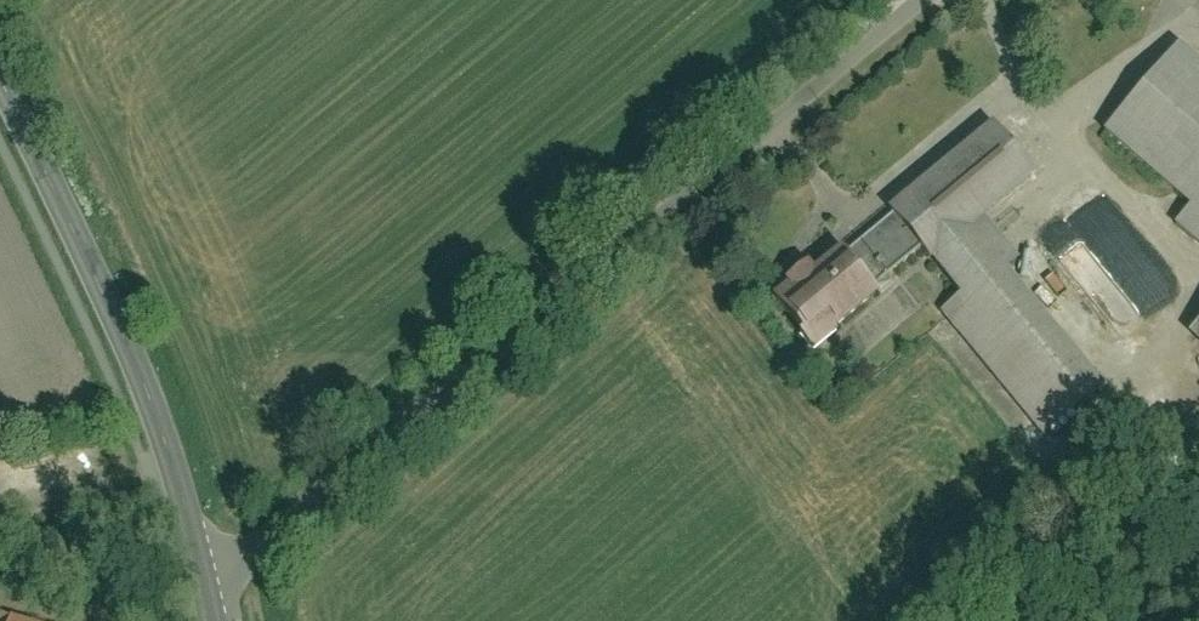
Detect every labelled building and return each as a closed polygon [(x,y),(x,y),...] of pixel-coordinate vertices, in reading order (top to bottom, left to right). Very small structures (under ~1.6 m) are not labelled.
[(1170,45),(1097,129),(1185,204),(1169,223),(1198,249),(1198,70),(1170,45)] [(915,173),(972,125),(960,111),(903,159),(915,173)] [(876,209),(883,218),(910,254),(914,260),(917,258),(976,214),(1024,178),(986,127),(876,209)] [(1033,433),(1091,390),(1002,270),(1012,262),(976,214),(917,258),(948,299),(938,307),(1033,433)] [(910,254),(883,218),(834,255),(861,291),(910,254)] [(778,287),(764,297),(807,353),(836,331),(831,324),(866,298),(861,291),(834,255),(829,248),(803,268),(798,262),(773,280),(778,287)] [(1184,331),(1198,345),(1198,315),(1184,331)]
